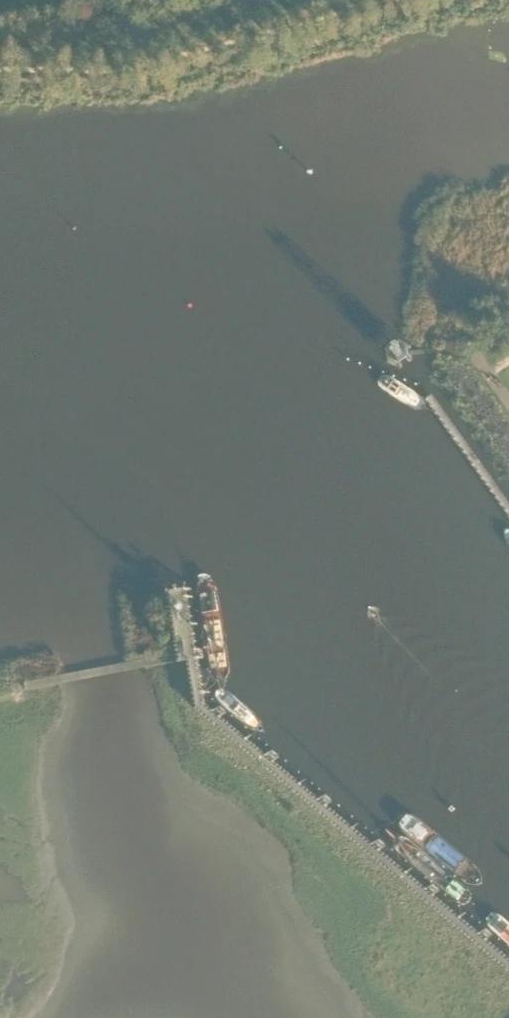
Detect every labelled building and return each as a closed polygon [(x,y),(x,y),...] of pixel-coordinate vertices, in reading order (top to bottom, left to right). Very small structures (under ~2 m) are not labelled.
[(391,359),(400,363),(408,357),(407,347),(398,343),(390,349),(391,359)]
